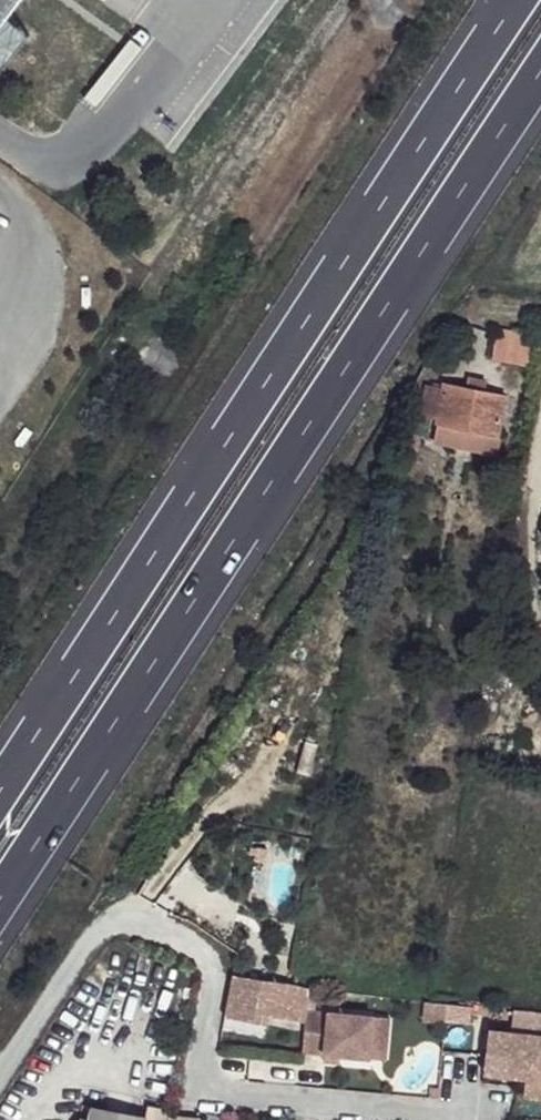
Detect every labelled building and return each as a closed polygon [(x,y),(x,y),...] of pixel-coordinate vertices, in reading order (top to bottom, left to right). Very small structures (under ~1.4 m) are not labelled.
[(21,0),(0,0),(0,29),(21,0)] [(494,333),(490,363),(528,368),(531,336),(494,333)] [(496,398),(443,385),(440,393),(434,416),(434,422),(491,435),(496,398)] [(440,393),(423,390),(421,412),(434,416),(440,393)] [(298,993),(218,983),(213,1025),(256,1031),(257,1022),(294,1027),(298,993)] [(437,1008),(415,1005),(413,1023),(436,1027),(437,1008)] [(362,1060),(364,1018),(297,1015),(295,1056),(362,1060)] [(380,1019),(364,1018),(362,1060),(378,1061),(380,1019)] [(479,1033),(475,1075),(516,1079),(540,1081),(540,1039),(479,1033)] [(516,1079),(515,1098),(540,1100),(540,1081),(516,1079)] [(96,1103),(93,1119),(149,1119),(150,1112),(96,1103)]
